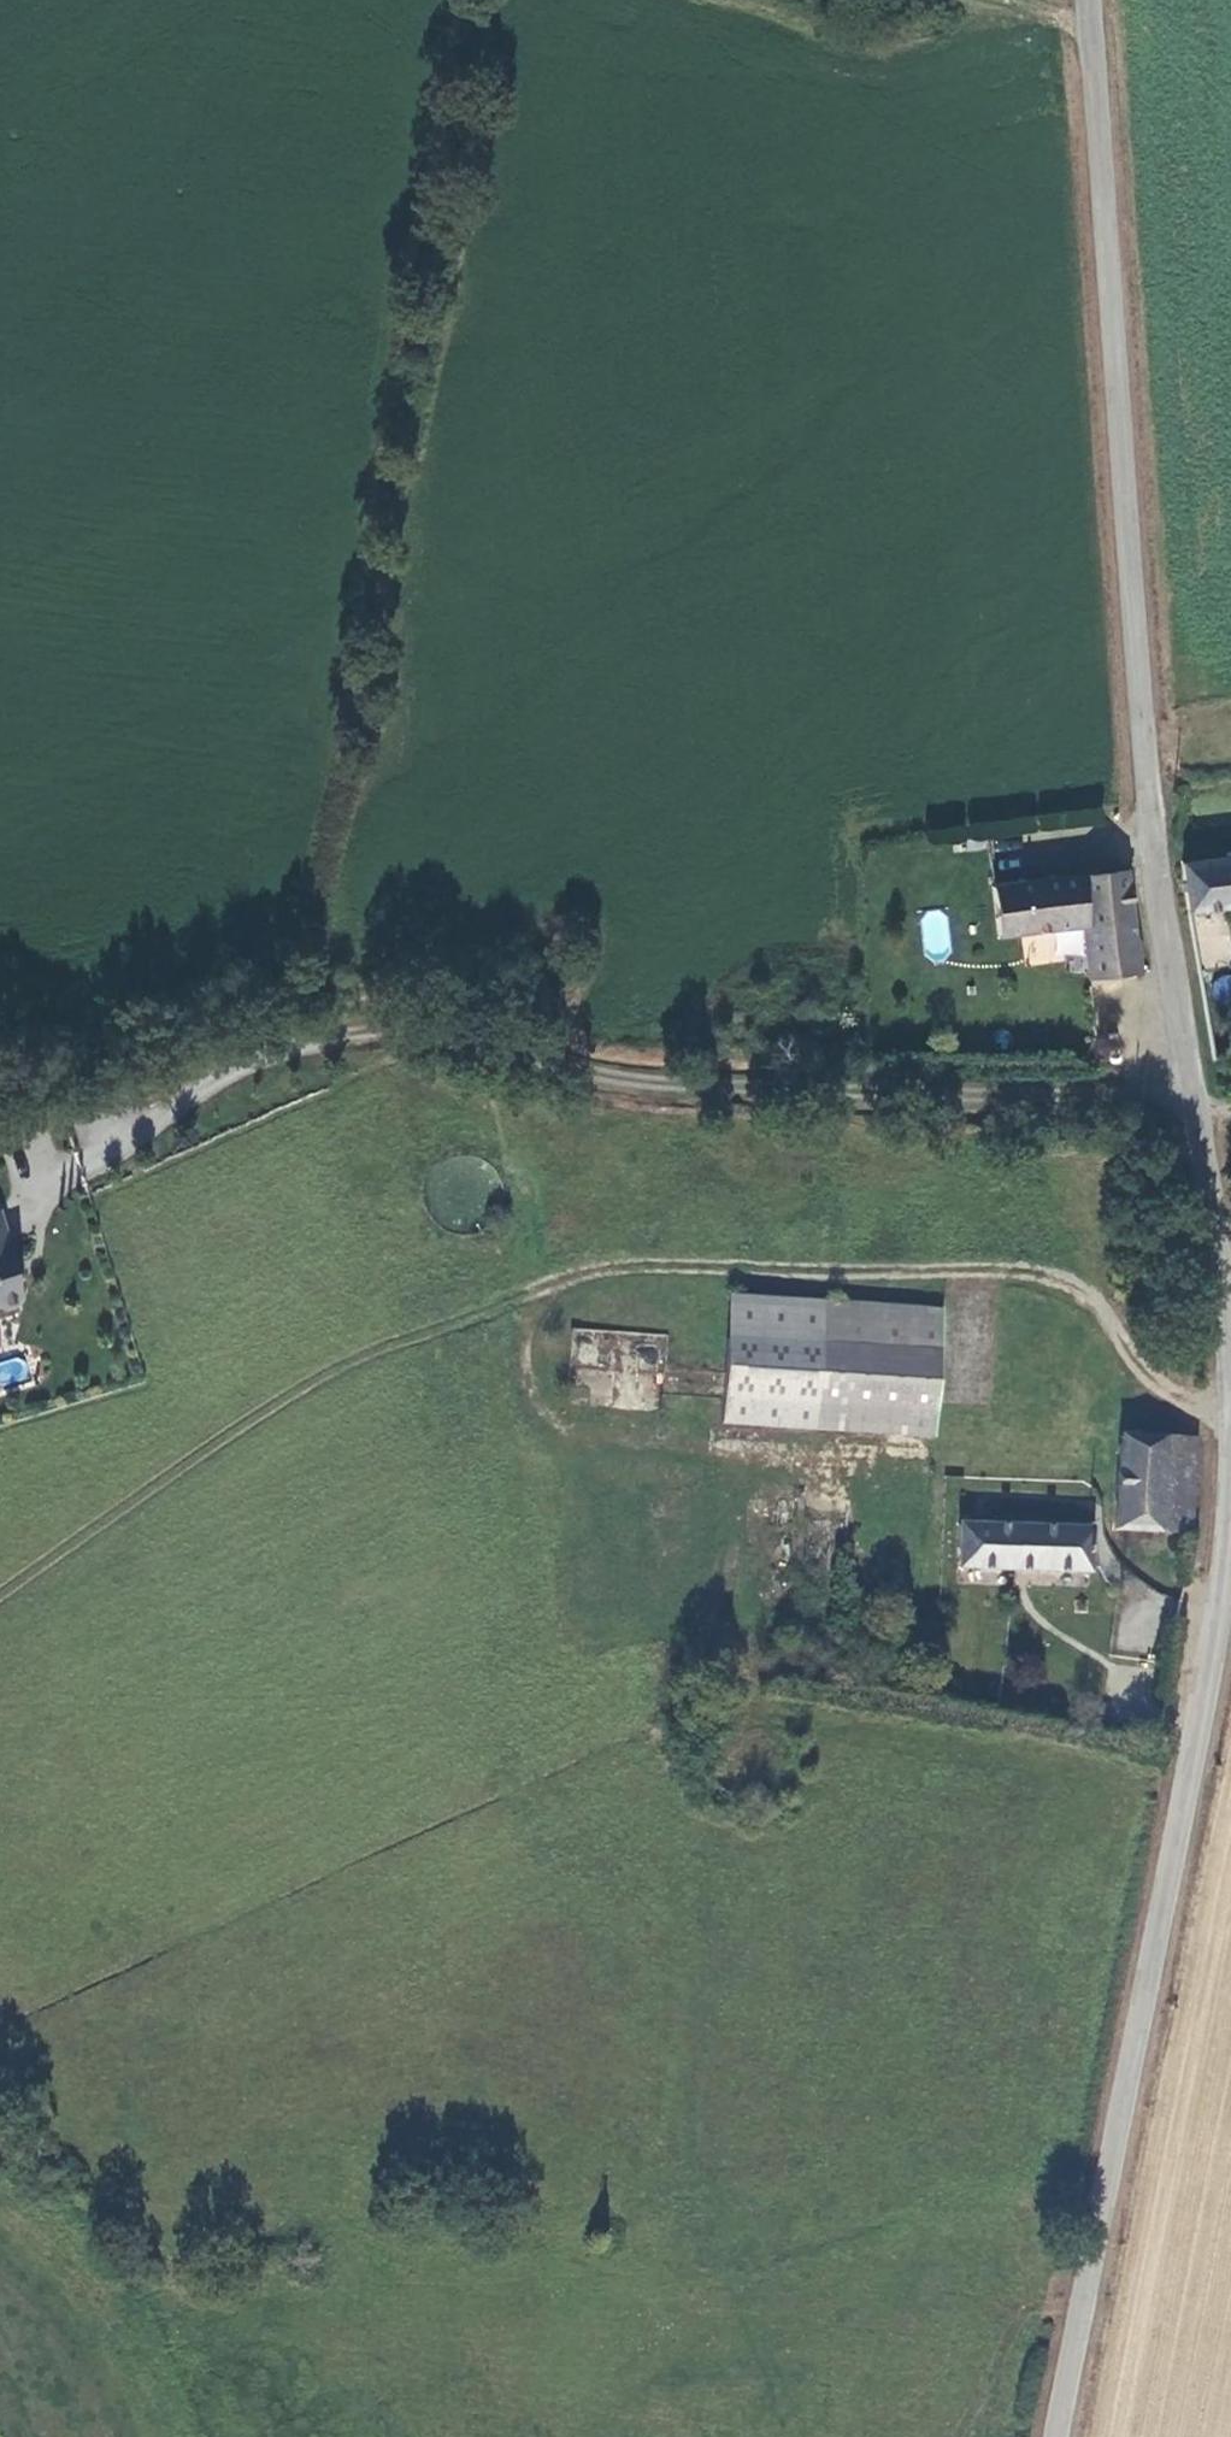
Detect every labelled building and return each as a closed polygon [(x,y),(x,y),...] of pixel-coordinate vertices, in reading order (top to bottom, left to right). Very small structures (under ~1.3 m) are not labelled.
[(1230,908),(1230,860),(1182,866),(1188,913),(1230,908)] [(1088,981),(1142,973),(1128,874),(993,893),(1000,941),(1081,930),(1088,981)] [(924,958),(949,956),(947,909),(922,910),(924,958)] [(1230,999),(1230,975),(1229,972),(1209,985),(1222,1005),(1230,999)] [(20,1301),(11,1272),(14,1271),(0,1226),(0,1312),(2,1312),(17,1308),(20,1301)] [(724,1337),(931,1350),(934,1304),(727,1291),(724,1337)] [(1082,1313),(934,1304),(931,1350),(930,1374),(928,1408),(1076,1417),(1082,1313)] [(852,1429),(877,1431),(881,1370),(930,1374),(931,1350),(724,1337),(719,1421),(852,1429)] [(1188,1440),(1114,1435),(1115,1420),(1076,1417),(928,1408),(930,1374),(881,1370),(877,1431),(874,1477),(849,1475),(846,1517),(919,1522),(924,1455),(1113,1467),(1109,1537),(1181,1541),(1188,1440)] [(852,1429),(849,1475),(874,1477),(877,1431),(852,1429)] [(963,1519),(961,1563),(1088,1569),(1090,1525),(963,1519)]
